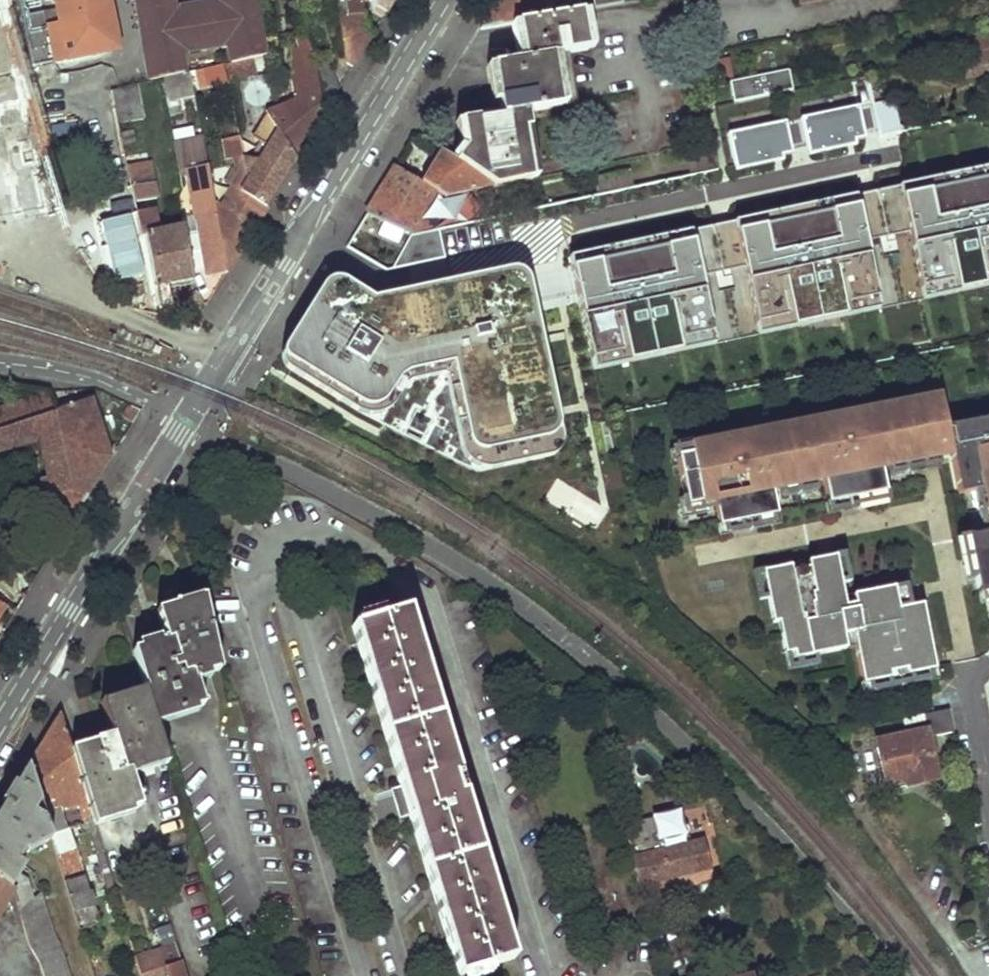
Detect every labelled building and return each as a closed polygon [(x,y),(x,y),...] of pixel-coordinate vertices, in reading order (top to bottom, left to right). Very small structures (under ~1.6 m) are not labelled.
[(46,66),(110,54),(100,0),(21,0),(34,69),(46,66)] [(223,2),(185,8),(183,0),(138,0),(151,83),(165,79),(188,74),(186,53),(184,43),(192,41),(194,51),(232,45),(234,62),(254,57),(269,54),(260,0),(222,0),(223,2)] [(347,62),(353,66),(373,32),(367,29),(365,6),(373,4),(372,0),(340,0),(347,62)] [(373,4),(374,13),(382,17),(392,0),(372,0),(373,4)] [(545,15),(542,0),(497,0),(481,27),(515,20),(545,15)] [(583,8),(581,0),(552,0),(555,13),(581,9),(583,8)] [(545,15),(515,20),(521,62),(566,54),(588,49),(581,9),(555,13),(545,15)] [(192,41),(184,43),(186,53),(194,51),(192,41)] [(988,69),(988,46),(968,50),(972,72),(988,69)] [(318,69),(315,52),(297,61),(299,97),(268,112),(297,157),(326,110),(318,69)] [(494,186),(543,175),(531,111),(575,102),(566,54),(521,62),(495,66),(503,116),(462,124),(468,155),(451,159),(494,186)] [(234,62),(227,64),(228,69),(231,81),(258,75),(254,57),(234,62)] [(46,66),(34,69),(36,81),(48,78),(46,66)] [(326,110),(339,87),(331,67),(318,69),(326,110)] [(231,81),(228,69),(210,73),(212,86),(231,81)] [(179,101),(198,96),(194,72),(188,74),(165,79),(170,103),(179,101)] [(733,75),(733,95),(790,94),(790,75),(733,75)] [(142,118),(135,87),(110,93),(114,109),(117,123),(142,118)] [(88,98),(47,107),(54,148),(86,141),(94,139),(99,159),(123,153),(117,123),(114,109),(92,113),(88,98)] [(181,114),(179,101),(170,103),(172,117),(181,114)] [(801,118),(808,155),(866,143),(859,107),(801,118)] [(297,157),(268,112),(264,113),(260,116),(257,119),(255,131),(267,144),(246,177),(267,208),(297,157)] [(727,135),(736,171),(794,157),(786,121),(727,135)] [(245,157),(242,138),(223,141),(227,161),(245,157)] [(94,139),(86,141),(91,160),(99,159),(94,139)] [(209,168),(206,147),(177,152),(181,173),(188,172),(209,168)] [(451,159),(437,151),(419,181),(437,192),(447,198),(494,186),(451,159)] [(719,169),(716,154),(687,160),(690,175),(719,169)] [(144,238),(160,307),(171,306),(168,285),(192,280),(190,269),(184,236),(183,231),(157,236),(148,198),(155,197),(148,163),(126,167),(130,185),(141,239),(144,238)] [(405,248),(413,233),(423,216),(437,192),(419,181),(395,166),(353,237),(377,250),(376,254),(382,256),(385,249),(401,248),(405,248)] [(218,215),(209,168),(188,172),(198,234),(184,236),(190,269),(204,266),(205,276),(227,273),(218,215)] [(246,177),(241,168),(218,215),(227,273),(267,208),(246,177)] [(572,268),(988,180),(988,169),(869,194),(723,225),(570,258),(572,268)] [(627,353),(629,363),(679,352),(677,342),(712,334),(715,345),(758,336),(756,325),(791,318),(794,328),(844,318),(842,307),(877,300),(879,310),(923,301),(921,290),(956,283),(958,294),(988,287),(988,180),(572,268),(592,360),(627,353)] [(141,239),(130,185),(117,188),(120,200),(115,202),(118,215),(107,217),(112,242),(118,241),(131,298),(160,311),(160,307),(144,238),(141,239)] [(176,198),(180,218),(188,216),(184,189),(176,198)] [(441,223),(457,220),(455,205),(438,207),(441,223)] [(413,233),(416,235),(441,229),(423,216),(413,233)] [(118,241),(112,242),(123,294),(131,298),(118,241)] [(337,276),(332,275),(328,278),(285,348),(283,354),(286,358),(359,405),(364,406),(368,403),(387,375),(390,372),(393,370),(442,360),(448,362),(451,367),(468,449),(472,454),(478,454),(556,438),(560,435),(561,429),(528,274),(524,269),(519,268),(373,299),(337,276)] [(956,283),(921,290),(923,301),(941,297),(958,294),(956,283)] [(877,300),(842,307),(844,318),(862,314),(879,310),(877,300)] [(791,318),(756,325),(758,336),(771,333),(794,328),(791,318)] [(677,342),(679,352),(686,351),(715,345),(712,334),(677,342)] [(564,445),(561,429),(560,435),(556,438),(478,454),(472,454),(468,449),(451,367),(448,362),(442,360),(393,370),(390,372),(387,375),(368,403),(364,406),(359,405),(286,358),(283,354),(285,348),(280,355),(279,360),(282,365),(360,415),(366,417),(371,413),(393,380),(395,378),(398,377),(441,368),(443,368),(444,370),(464,468),(468,472),(474,473),(558,455),(563,452),(564,445)] [(592,360),(594,371),(629,363),(627,353),(592,360)] [(58,415),(53,416),(49,396),(0,407),(0,456),(39,448),(49,482),(43,483),(56,547),(89,494),(78,489),(58,415)] [(883,408),(799,425),(800,432),(789,435),(777,437),(775,430),(691,447),(693,453),(678,456),(679,458),(686,496),(688,505),(708,501),(715,500),(721,525),(779,513),(773,488),(781,487),(816,480),(824,479),(829,503),(887,492),(881,466),(889,464),(938,454),(952,451),(960,492),(977,488),(986,486),(988,501),(988,418),(946,427),(941,397),(906,404),(907,411),(896,413),(884,415),(883,408)] [(906,404),(895,406),(896,413),(907,411),(906,404)] [(94,406),(58,415),(78,489),(89,494),(99,477),(111,459),(94,406)] [(895,406),(883,408),(884,415),(896,413),(895,406)] [(799,425),(787,427),(789,435),(800,432),(799,425)] [(787,427),(775,430),(777,437),(789,435),(787,427)] [(672,450),(674,459),(679,458),(678,456),(693,453),(691,447),(672,450)] [(938,454),(889,464),(891,474),(941,464),(938,454)] [(816,480),(781,487),(783,497),(819,490),(816,480)] [(986,486),(977,488),(985,525),(988,524),(988,501),(986,486)] [(887,492),(829,503),(831,513),(889,501),(887,492)] [(708,501),(688,505),(686,496),(681,497),(685,516),(710,511),(708,501)] [(779,513),(721,525),(723,535),(780,523),(779,513)] [(968,534),(976,575),(980,592),(988,590),(988,530),(968,534)] [(968,534),(958,536),(967,577),(976,575),(968,534)] [(851,554),(841,556),(846,583),(856,581),(851,554)] [(912,677),(940,672),(928,607),(917,609),(913,587),(859,596),(860,605),(851,607),(849,598),(846,583),(841,556),(769,569),(774,596),(778,620),(784,619),(790,651),(797,650),(798,659),(821,655),(851,650),(848,637),(858,635),(860,648),(867,685),(895,680),(894,675),(902,673),(911,672),(912,677)] [(774,596),(769,569),(759,571),(764,598),(774,596)] [(980,592),(982,601),(988,600),(988,590),(980,592)] [(849,598),(851,607),(860,605),(859,596),(849,598)] [(223,673),(207,606),(178,613),(176,608),(161,613),(168,641),(152,646),(137,650),(149,693),(157,719),(208,704),(201,680),(223,673)] [(408,611),(352,628),(457,975),(514,958),(408,611)] [(848,637),(851,650),(860,648),(858,635),(848,637)] [(798,659),(797,650),(790,651),(794,670),(823,665),(821,655),(798,659)] [(911,672),(902,673),(905,689),(942,682),(940,672),(912,677),(911,672)] [(895,680),(867,685),(869,695),(905,689),(902,673),(894,675),(895,680)] [(157,719),(149,693),(126,701),(108,708),(117,739),(96,746),(74,753),(93,816),(144,802),(134,767),(169,756),(157,719)] [(953,708),(912,715),(915,728),(881,735),(890,780),(920,775),(921,778),(938,774),(930,733),(957,728),(954,710),(953,708)] [(54,844),(80,927),(96,921),(70,822),(67,823),(64,811),(80,806),(89,835),(92,835),(104,877),(111,876),(93,816),(74,753),(62,716),(46,741),(30,767),(54,844)] [(619,739),(607,742),(610,748),(621,745),(619,739)] [(58,948),(48,933),(36,893),(27,896),(21,881),(13,872),(19,862),(15,859),(20,851),(54,844),(30,767),(1,814),(0,816),(0,878),(7,883),(27,949),(35,961),(40,975),(66,975),(58,948)] [(639,855),(646,886),(715,868),(707,838),(691,842),(689,836),(691,836),(693,833),(693,830),(691,828),(687,827),(684,812),(631,825),(636,844),(639,843),(642,854),(639,855)] [(132,944),(128,932),(115,937),(119,947),(132,944)] [(86,947),(90,958),(104,952),(101,942),(86,947)] [(187,966),(173,970),(175,975),(191,975),(187,966)]
